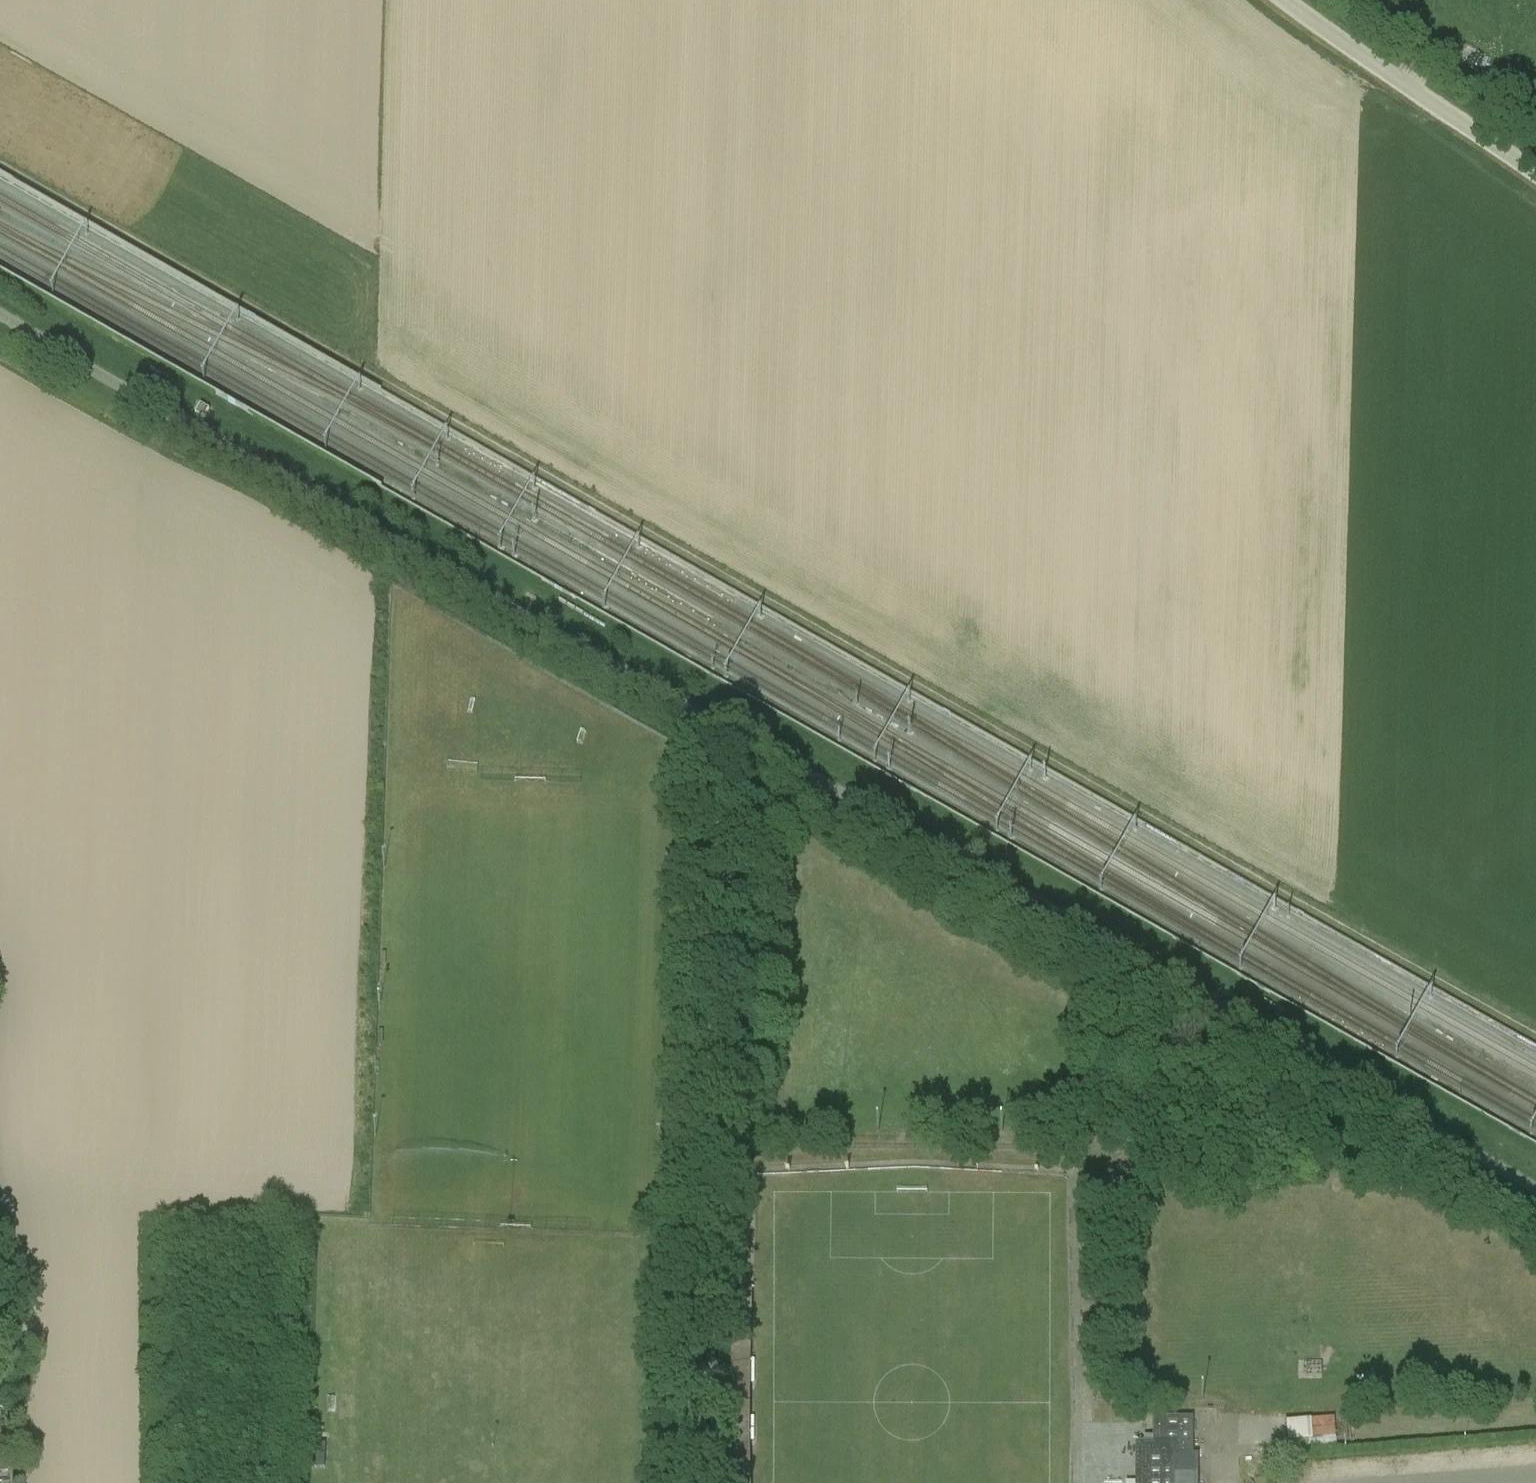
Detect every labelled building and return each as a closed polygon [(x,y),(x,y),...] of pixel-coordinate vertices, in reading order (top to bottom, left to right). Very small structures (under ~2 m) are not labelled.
[(209,409),(201,404),(195,414),(204,419),(209,409)] [(1287,1419),(1288,1438),(1336,1436),(1335,1417),(1287,1419)] [(1144,1443),(1136,1443),(1136,1482),(1198,1482),(1198,1455),(1193,1455),(1193,1418),(1153,1418),(1153,1437),(1144,1437),(1144,1443)]
